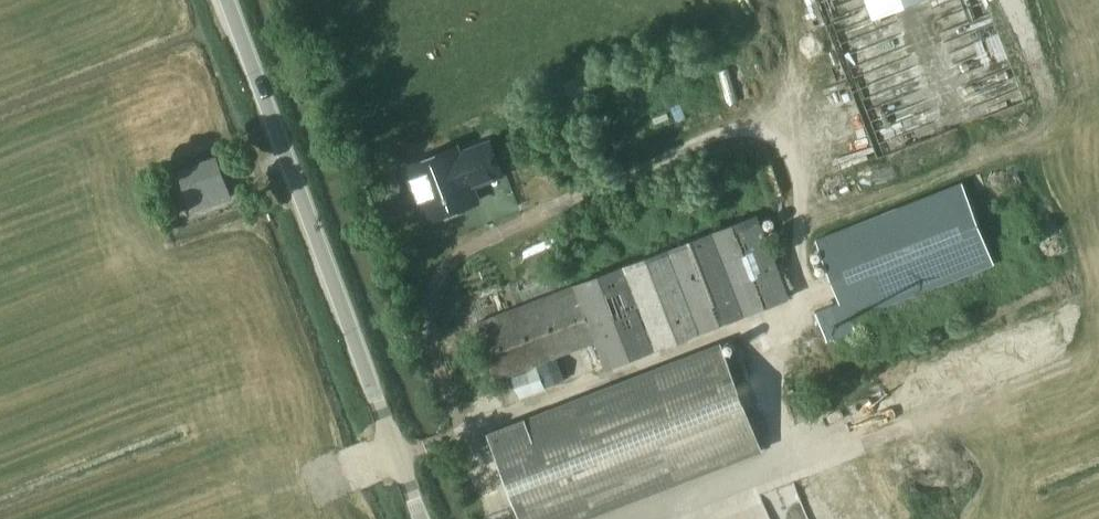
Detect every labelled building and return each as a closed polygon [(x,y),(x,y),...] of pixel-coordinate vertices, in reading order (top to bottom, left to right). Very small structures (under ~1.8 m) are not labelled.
[(873,17),(919,0),(867,0),(873,17)] [(461,146),(408,166),(416,186),(411,193),(416,205),(424,207),(429,220),(481,200),(476,188),(506,177),(491,139),(462,150),(461,146)] [(216,152),(176,167),(194,216),(234,201),(216,152)] [(829,342),(857,331),(852,320),(994,263),(963,183),(817,241),(842,303),(818,313),(829,342)] [(759,216),(476,323),(498,382),(513,376),(516,387),(520,400),(584,375),(576,353),(586,349),(595,373),(607,369),(632,359),(656,350),(790,298),(759,216)] [(555,237),(522,252),(527,264),(560,249),(555,237)] [(764,449),(720,344),(490,434),(525,518),(586,518),(764,449)] [(829,494),(839,518),(880,518),(863,479),(829,494)]
